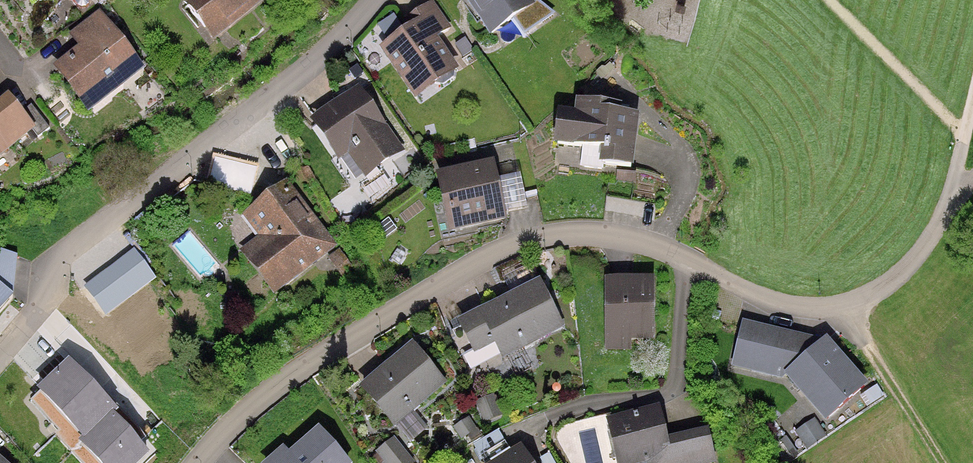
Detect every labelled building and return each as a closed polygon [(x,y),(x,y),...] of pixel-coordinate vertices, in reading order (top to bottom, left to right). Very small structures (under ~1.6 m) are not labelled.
[(217,43),(272,0),(183,0),(217,43)] [(490,37),(538,3),(535,0),(464,0),(490,37)] [(423,22),(381,50),(414,101),(458,72),(437,40),(453,30),(434,1),(417,13),(423,22)] [(79,49),(54,68),(88,112),(145,69),(102,12),(69,36),(79,49)] [(361,87),(311,120),(338,162),(347,156),(363,180),(404,153),(361,87)] [(8,97),(0,103),(0,160),(36,133),(8,97)] [(574,110),(557,108),(553,145),(602,150),(600,165),(635,168),(641,114),(618,112),(618,104),(575,99),(574,110)] [(496,161),(437,173),(449,231),(508,219),(496,161)] [(390,172),(364,192),(377,208),(403,188),(390,172)] [(259,241),(242,255),(273,296),(338,245),(289,181),(241,218),(259,241)] [(154,276),(134,249),(87,285),(107,311),(154,276)] [(3,253),(0,257),(0,316),(12,300),(19,259),(3,253)] [(540,278),(460,322),(477,354),(494,345),(504,363),(567,329),(540,278)] [(655,278),(604,279),(605,349),(656,349),(655,278)] [(829,339),(744,323),(734,368),(788,381),(826,427),(872,388),(829,339)] [(413,344),(361,389),(396,430),(449,385),(413,344)] [(69,358),(39,386),(86,435),(81,439),(104,462),(134,462),(148,449),(110,411),(115,406),(69,358)] [(494,396),(477,404),(486,424),(503,417),(494,396)] [(610,422),(619,462),(718,462),(711,431),(669,439),(663,411),(610,422)] [(469,420),(456,428),(464,440),(476,432),(469,420)] [(282,462),(349,462),(322,431),(282,462)] [(377,455),(383,462),(413,462),(395,441),(377,455)] [(495,462),(532,462),(523,448),(495,462)]
